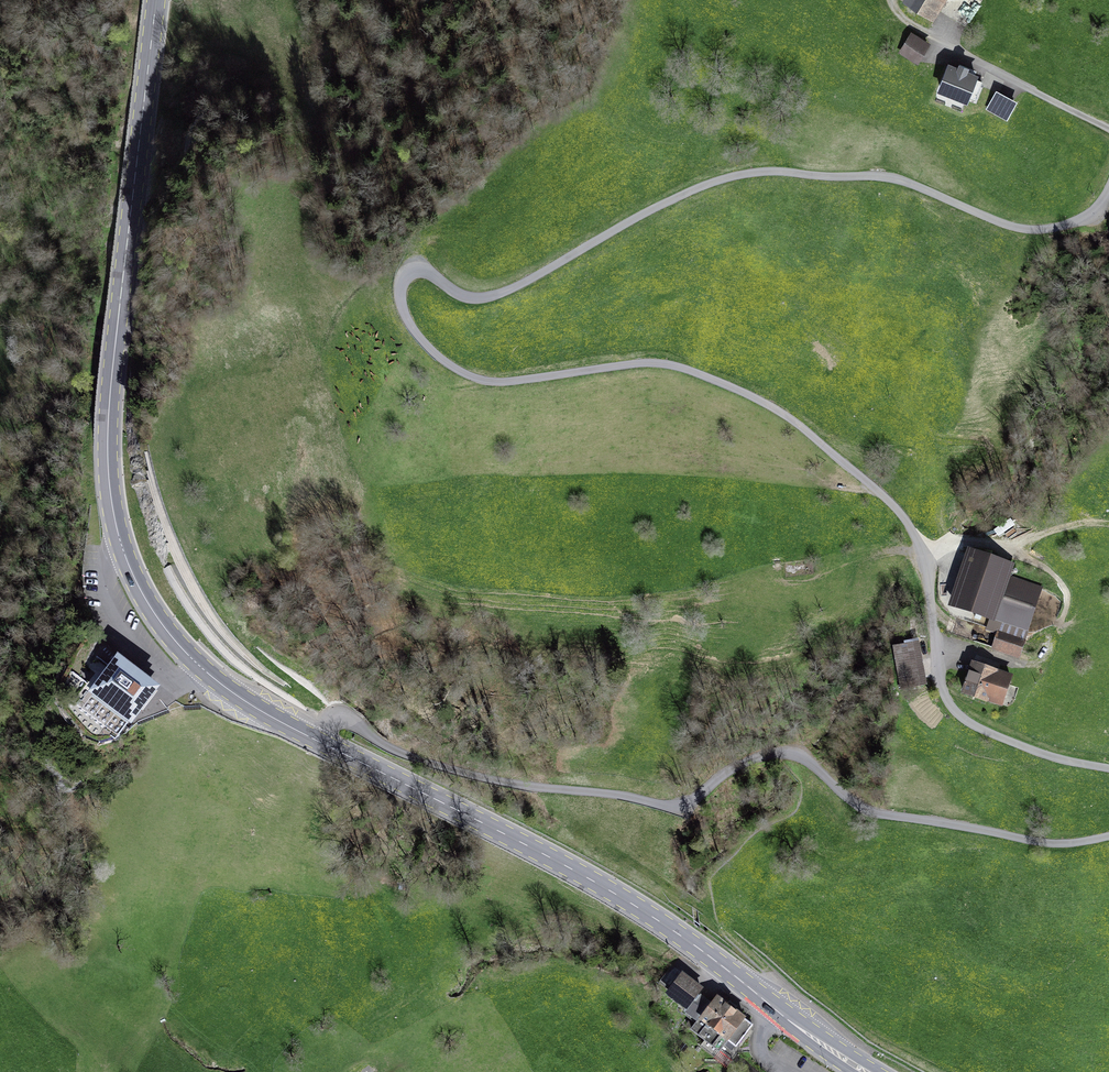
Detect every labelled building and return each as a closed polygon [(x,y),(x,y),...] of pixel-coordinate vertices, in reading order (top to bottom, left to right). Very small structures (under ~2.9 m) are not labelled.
[(941,11),(948,0),(922,0),(941,11)] [(930,43),(911,31),(899,51),(918,62),(930,43)] [(978,73),(950,64),(943,85),(971,94),(978,73)] [(1017,101),(996,90),(986,109),(1007,120),(1017,101)] [(1018,563),(968,549),(950,610),(1031,634),(1044,590),(1013,580),(1018,563)] [(992,645),(995,632),(987,631),(985,644),(992,645)] [(1030,644),(999,634),(995,648),(1025,658),(1030,644)] [(924,647),(896,652),(904,692),(932,687),(924,647)] [(147,684),(116,662),(78,714),(115,741),(141,706),(134,702),(147,684)] [(1020,680),(976,665),(965,695),(1010,710),(1020,680)] [(709,992),(684,975),(667,1000),(692,1017),(709,992)] [(756,1028),(719,999),(702,1020),(740,1049),(756,1028)]
